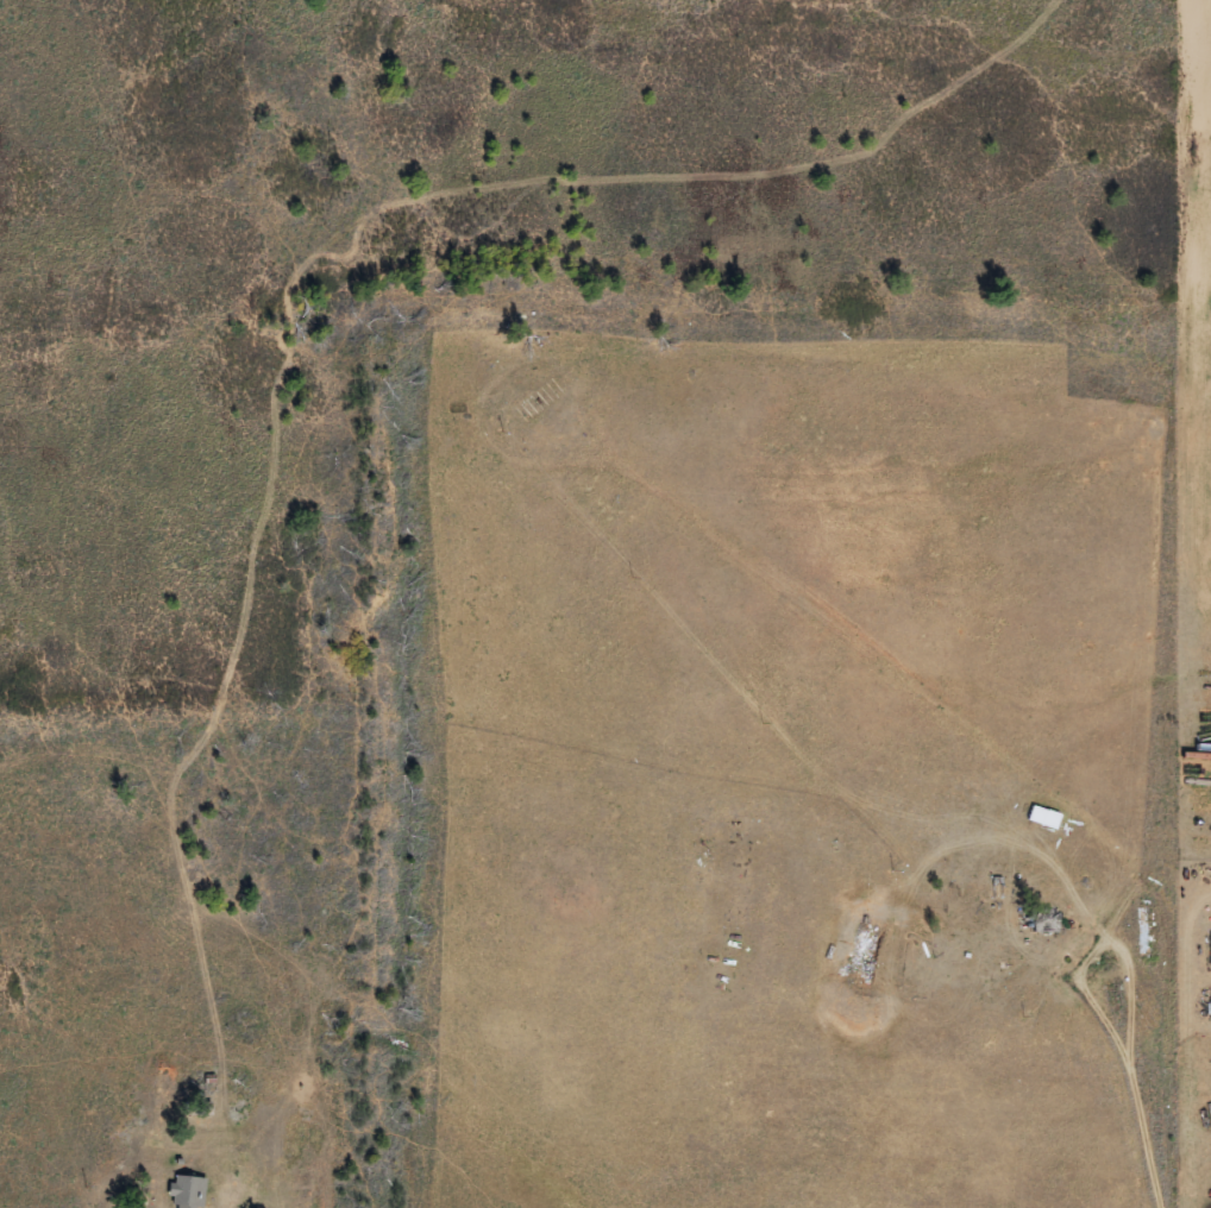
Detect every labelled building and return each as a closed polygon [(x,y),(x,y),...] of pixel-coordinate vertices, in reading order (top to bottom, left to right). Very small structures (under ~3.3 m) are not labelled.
[(1025,824),(1058,834),(1063,816),(1030,806),(1025,824)] [(204,1180),(183,1177),(178,1207),(199,1207),(204,1180)]
